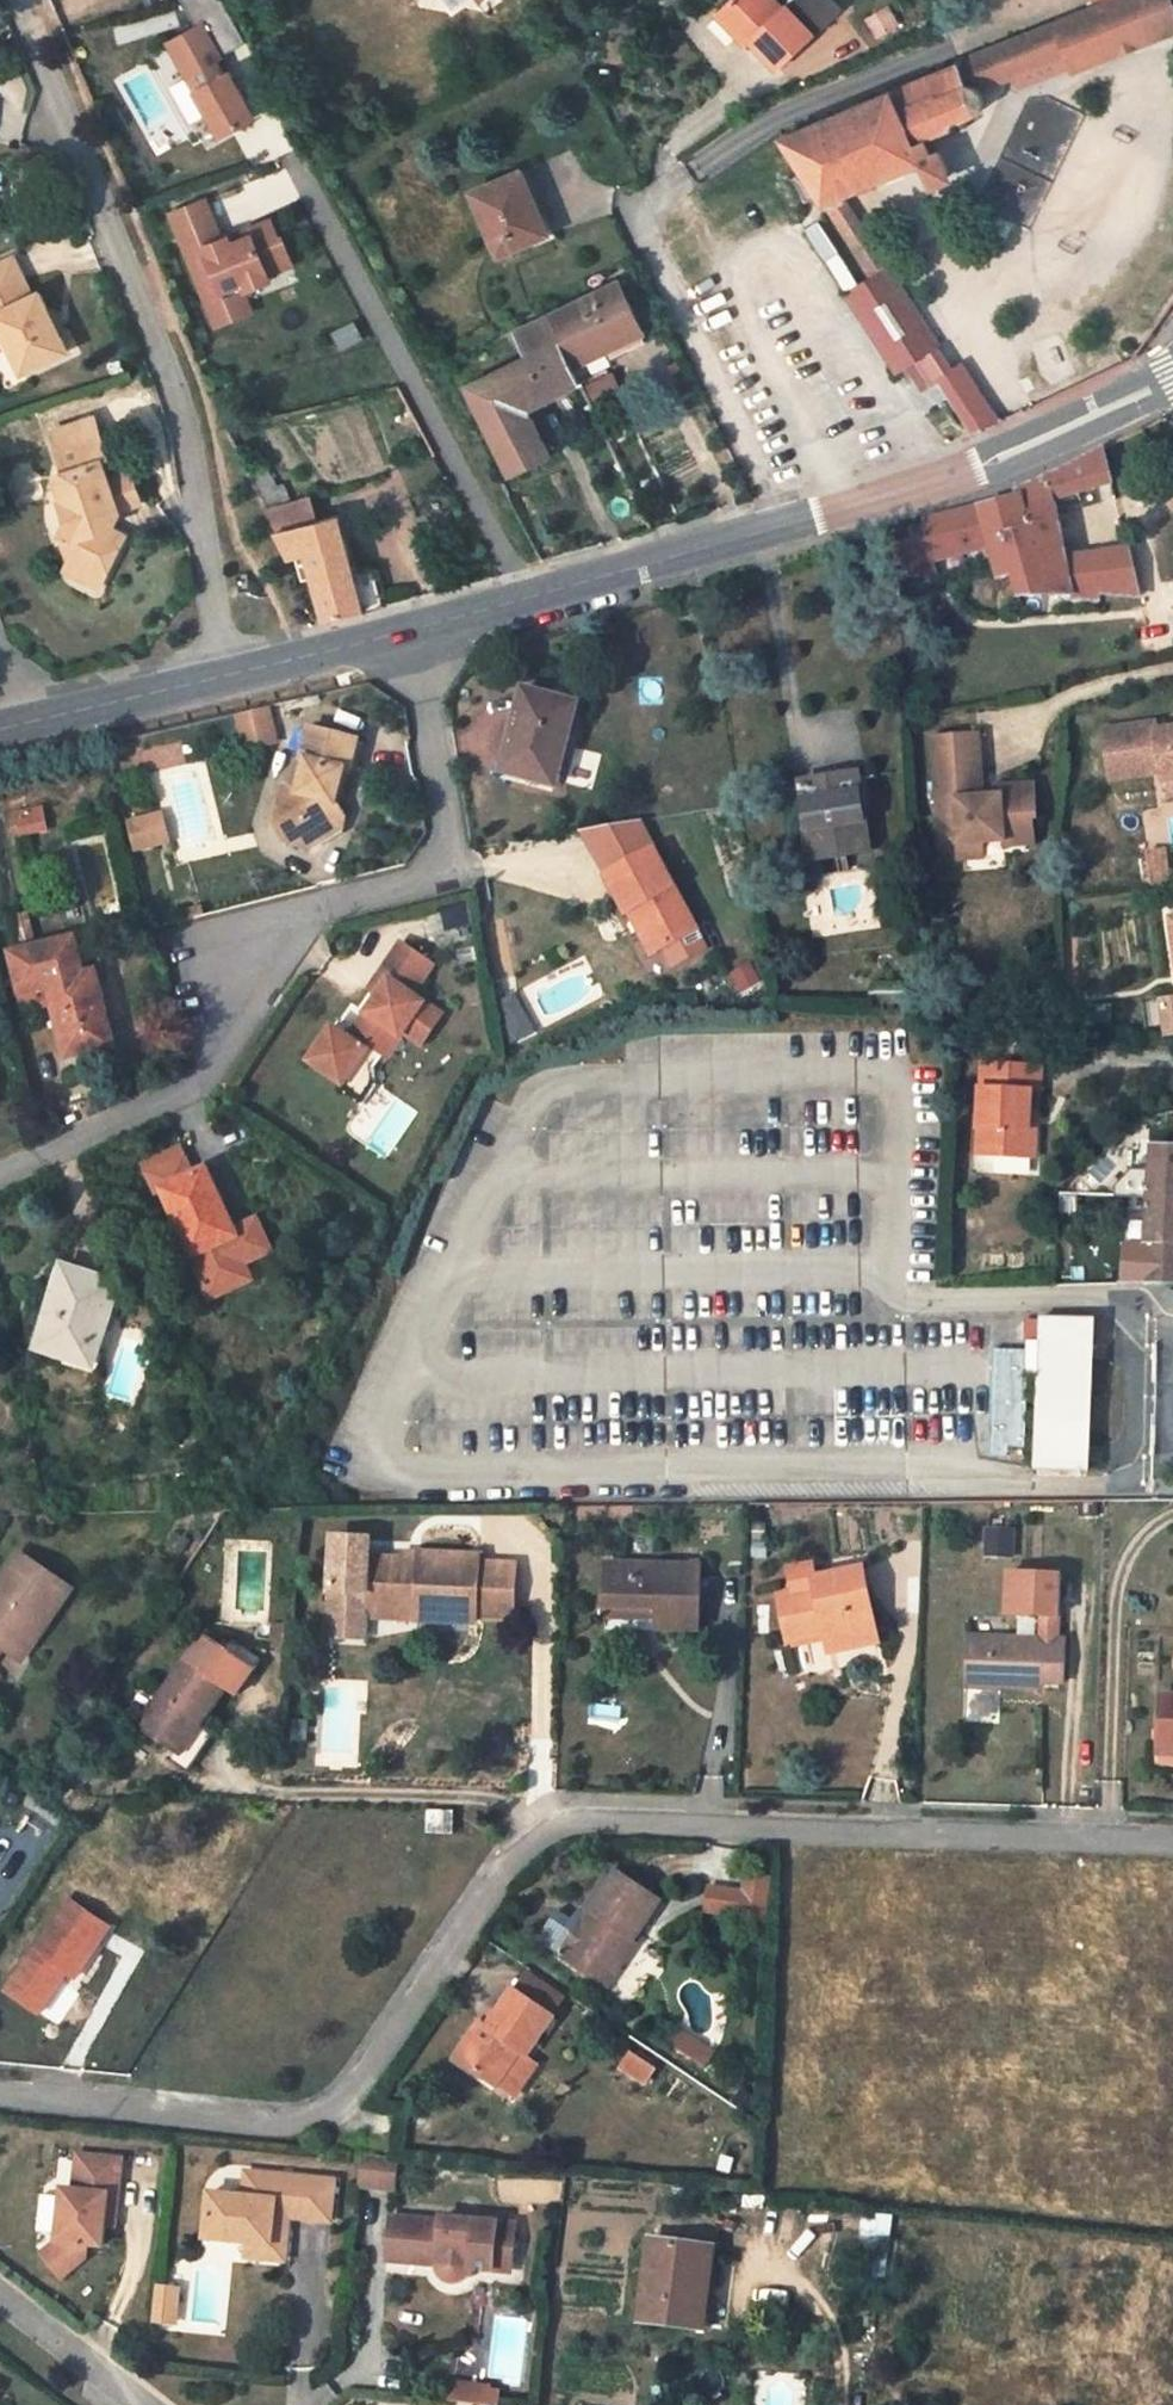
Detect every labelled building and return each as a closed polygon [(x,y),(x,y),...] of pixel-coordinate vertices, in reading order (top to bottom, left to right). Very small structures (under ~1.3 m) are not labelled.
[(200,26),(171,43),(224,135),(258,116),(233,71),(227,74),(218,58),(249,41),(227,0),(185,0),(200,26)] [(467,0),(446,0),(452,9),(467,0)] [(751,40),(752,39),(779,68),(815,33),(788,5),(784,9),(775,0),(733,0),(721,11),(751,40)] [(784,138),(824,202),(842,194),(921,162),(928,179),(930,181),(933,183),(936,183),(937,184),(939,183),(942,182),(943,182),(945,180),(946,178),(947,176),(947,174),(948,172),(947,171),(939,150),(930,153),(924,139),(951,129),(950,123),(980,111),(982,105),(982,99),(979,91),(969,84),(964,83),(960,71),(965,69),(975,73),(978,65),(983,66),(991,63),(993,70),(1002,66),(1006,77),(1013,74),(1018,85),(1069,65),(1071,71),(1172,31),(1172,5),(1171,0),(1112,0),(1091,8),(1053,23),(996,45),(973,54),(956,61),(957,63),(784,138)] [(1091,8),(1112,0),(1087,0),(1091,8)] [(745,46),(751,40),(721,11),(716,16),(745,46)] [(1044,201),(1084,112),(1033,90),(994,178),(1044,201)] [(539,212),(520,171),(471,193),(499,256),(543,236),(533,214),(539,212)] [(842,194),(824,202),(832,215),(850,206),(842,194)] [(209,202),(174,216),(210,308),(228,301),(226,295),(247,286),(249,293),(274,283),(271,276),(295,267),(284,240),(281,240),(274,223),(252,231),(255,238),(235,246),(232,239),(225,242),(209,202)] [(850,206),(832,215),(872,276),(883,268),(888,265),(850,206)] [(252,231),(232,239),(235,246),(255,238),(252,231)] [(0,265),(0,322),(23,373),(68,352),(42,293),(33,297),(15,258),(0,265)] [(923,356),(939,346),(888,265),(883,268),(872,276),(843,295),(872,336),(897,374),(923,356)] [(574,366),(645,332),(618,280),(548,314),(574,366)] [(247,286),(226,295),(228,301),(245,294),(249,293),(247,286)] [(228,301),(210,308),(218,329),(254,315),(245,294),(228,301)] [(514,331),(526,355),(466,386),(510,477),(550,457),(521,398),(559,380),(564,390),(582,382),(574,366),(548,314),(514,331)] [(959,362),(936,377),(971,432),(997,422),(959,362)] [(610,370),(586,383),(597,405),(621,393),(610,370)] [(616,409),(620,418),(629,414),(624,405),(616,409)] [(63,538),(71,559),(105,575),(122,539),(109,533),(120,510),(141,502),(131,470),(108,477),(103,460),(109,459),(95,417),(53,432),(73,492),(60,496),(73,534),(63,538)] [(1068,471),(1078,495),(1113,484),(1104,450),(1083,462),(1068,471)] [(265,508),(290,501),(283,485),(275,488),(267,466),(247,476),(265,508)] [(1021,600),(1074,600),(1068,561),(1067,557),(1055,503),(1078,495),(1068,471),(1017,492),(1020,501),(985,510),(990,532),(998,565),(1001,579),(1016,574),(1021,600)] [(385,605),(375,569),(353,575),(336,516),(309,523),(301,498),(290,501),(265,508),(291,560),(310,555),(328,620),(385,605)] [(990,532),(985,510),(927,523),(928,528),(934,564),(985,549),(982,535),(990,532)] [(899,580),(935,573),(934,564),(928,528),(910,533),(913,543),(892,549),(899,580)] [(982,535),(985,549),(989,566),(998,565),(990,532),(982,535)] [(1130,553),(1101,557),(1106,595),(1141,599),(1130,553)] [(1106,595),(1101,557),(1068,561),(1074,600),(1099,601),(1098,594),(1106,595)] [(557,788),(579,707),(526,691),(505,767),(524,772),(523,778),(557,788)] [(236,710),(241,746),(277,741),(273,705),(236,710)] [(1106,733),(1113,782),(1165,775),(1167,792),(1172,797),(1172,734),(1171,732),(1161,734),(1159,725),(1106,733)] [(350,773),(357,740),(311,729),(303,761),(312,763),(303,793),(286,789),(277,826),(287,828),(293,838),(297,844),(316,851),(320,828),(329,830),(339,823),(346,819),(337,801),(343,771),(350,773)] [(982,737),(937,740),(946,863),(967,861),(966,846),(986,845),(1008,844),(1008,848),(1039,846),(1037,821),(1037,820),(1041,820),(1038,787),(1000,790),(999,781),(985,782),(968,783),(967,766),(984,764),(982,737)] [(984,764),(967,766),(968,783),(985,782),(984,764)] [(867,849),(857,780),(810,786),(820,858),(867,849)] [(163,807),(125,817),(134,851),(172,841),(163,807)] [(48,831),(43,809),(17,815),(23,837),(48,831)] [(639,822),(595,829),(615,872),(657,851),(639,822)] [(320,828),(316,851),(318,850),(345,835),(339,823),(329,830),(320,828)] [(287,828),(277,826),(288,842),(293,838),(287,828)] [(986,845),(966,846),(967,861),(988,860),(986,845)] [(698,932),(657,851),(615,872),(635,912),(655,954),(698,932)] [(635,912),(615,872),(606,876),(625,917),(635,912)] [(82,955),(77,939),(13,956),(27,1012),(55,1005),(68,1061),(110,1050),(104,1026),(111,1024),(97,973),(106,971),(101,951),(82,955)] [(431,966),(402,944),(381,976),(390,981),(381,995),(369,1014),(374,1018),(361,1038),(386,1056),(403,1032),(421,1045),(438,1020),(420,1008),(423,1004),(411,996),(431,966)] [(390,981),(381,976),(372,988),(381,995),(390,981)] [(1172,1036),(1172,997),(1158,998),(1162,1037),(1172,1036)] [(442,1015),(423,1004),(420,1008),(438,1020),(442,1015)] [(934,1009),(915,1009),(915,1018),(932,1020),(934,1009)] [(354,1034),(361,1038),(374,1018),(369,1014),(354,1034)] [(115,1024),(111,1024),(104,1026),(110,1050),(121,1048),(115,1024)] [(967,1040),(967,1029),(957,1029),(956,1039),(967,1040)] [(982,1066),(978,1155),(1033,1158),(1034,1131),(1029,1130),(1031,1093),(1041,1094),(1042,1069),(982,1066)] [(1154,1148),(1142,1282),(1172,1284),(1172,1149),(1154,1148)] [(230,1217),(207,1169),(194,1176),(185,1157),(149,1175),(158,1195),(165,1192),(195,1259),(193,1260),(212,1303),(235,1292),(228,1276),(247,1267),(254,1284),(263,1280),(257,1269),(240,1236),(235,1239),(225,1220),(230,1217)] [(364,1183),(357,1178),(351,1185),(358,1190),(364,1183)] [(225,1220),(235,1239),(240,1236),(230,1217),(225,1220)] [(99,1349),(120,1285),(65,1266),(49,1317),(59,1320),(49,1353),(89,1366),(94,1348),(99,1349)] [(228,1276),(235,1292),(254,1284),(247,1267),(228,1276)] [(39,1349),(49,1353),(59,1320),(49,1317),(39,1349)] [(1094,1321),(1042,1319),(1043,1322),(1027,1321),(1026,1343),(1042,1344),(1037,1472),(1087,1472),(1094,1321)] [(94,1348),(89,1366),(94,1368),(99,1349),(94,1348)] [(1031,1353),(996,1351),(992,1456),(1009,1457),(1009,1448),(1027,1449),(1031,1353)] [(1010,1531),(984,1530),(983,1557),(1009,1558),(1010,1531)] [(373,1540),(336,1538),(332,1631),(369,1619),(370,1610),(420,1612),(420,1619),(478,1622),(479,1615),(516,1617),(518,1566),(481,1564),(482,1557),(423,1554),(423,1561),(407,1560),(372,1559),(373,1540)] [(74,1589),(19,1553),(0,1581),(0,1642),(8,1630),(33,1648),(74,1589)] [(701,1630),(702,1566),(607,1562),(606,1606),(661,1608),(661,1618),(660,1629),(701,1630)] [(879,1643),(863,1568),(817,1578),(814,1565),(789,1570),(795,1594),(779,1598),(790,1642),(826,1635),(830,1652),(879,1643)] [(1065,1682),(1066,1641),(1055,1641),(1057,1576),(1016,1574),(1015,1617),(1040,1617),(1039,1641),(972,1639),(970,1680),(997,1681),(998,1685),(1046,1687),(1047,1681),(1065,1682)] [(1016,1574),(1006,1574),(1005,1616),(1015,1617),(1016,1574)] [(661,1608),(606,1606),(606,1616),(661,1618),(661,1608)] [(420,1612),(370,1610),(369,1619),(420,1620),(420,1619),(420,1612)] [(369,1619),(332,1631),(331,1634),(369,1636),(369,1619)] [(289,1628),(275,1627),(274,1644),(288,1645),(289,1628)] [(5,1648),(25,1662),(33,1648),(8,1630),(0,1642),(0,1645),(5,1648)] [(257,1671),(227,1651),(204,1635),(187,1660),(141,1727),(173,1748),(182,1754),(202,1725),(226,1689),(239,1697),(241,1694),(257,1671)] [(234,1641),(227,1651),(257,1671),(263,1661),(234,1641)] [(998,1690),(998,1685),(997,1681),(970,1680),(969,1690),(998,1690)] [(1159,1698),(1158,1742),(1172,1743),(1172,1698),(1159,1698)] [(310,1721),(295,1720),(293,1741),(309,1742),(310,1721)] [(182,1754),(194,1763),(215,1733),(202,1725),(182,1754)] [(1158,1742),(1159,1755),(1172,1755),(1172,1743),(1158,1742)] [(194,1763),(182,1754),(173,1748),(167,1757),(189,1771),(194,1763)] [(430,1833),(456,1833),(455,1812),(428,1811),(430,1833)] [(634,1939),(661,1901),(615,1871),(588,1909),(580,1922),(559,1952),(598,1979),(628,1935),(634,1939)] [(746,1877),(746,1885),(706,1885),(706,1914),(770,1915),(771,1878),(746,1877)] [(77,1976),(110,1928),(70,1899),(9,1990),(41,2013),(63,1982),(59,1978),(66,1968),(77,1976)] [(580,1922),(588,1909),(584,1906),(575,1918),(580,1922)] [(639,1941),(634,1939),(628,1935),(598,1979),(608,1986),(639,1941)] [(63,1982),(41,2013),(49,2018),(77,1976),(66,1968),(59,1978),(63,1982)] [(529,1969),(514,1992),(554,2017),(568,1995),(529,1969)] [(526,2056),(554,2017),(514,1992),(500,2013),(489,2029),(483,2025),(459,2059),(496,2084),(519,2051),(526,2056)] [(493,2008),(483,2025),(489,2029),(500,2013),(493,2008)] [(503,2089),(526,2056),(519,2051),(496,2084),(503,2089)] [(655,2069),(631,2052),(620,2067),(645,2084),(655,2069)] [(384,2155),(364,2153),(361,2184),(381,2186),(384,2155)] [(392,2156),(384,2155),(381,2186),(397,2188),(400,2157),(392,2156)] [(122,2160),(77,2156),(74,2191),(62,2190),(57,2242),(41,2254),(60,2278),(86,2258),(87,2245),(103,2247),(106,2210),(116,2211),(122,2160)] [(337,2180),(248,2172),(245,2196),(211,2193),(206,2238),(250,2243),(273,2245),(276,2216),(291,2217),(333,2221),(337,2180)] [(273,2245),(250,2243),(248,2257),(285,2261),(291,2217),(276,2216),(273,2245)] [(442,2222),(392,2216),(387,2261),(437,2266),(437,2271),(438,2274),(439,2278),(442,2282),(448,2285),(452,2286),(457,2286),(462,2284),(466,2282),(469,2277),(471,2270),(493,2273),(496,2243),(514,2246),(516,2228),(442,2219),(442,2222)] [(709,2283),(713,2245),(651,2239),(640,2322),(709,2330),(710,2325),(703,2325),(704,2317),(711,2318),(715,2284),(709,2283)] [(175,2323),(181,2287),(158,2283),(153,2320),(175,2323)] [(451,2383),(449,2401),(485,2404),(486,2389),(486,2387),(451,2383)] [(486,2389),(485,2404),(495,2404),(496,2390),(486,2389)]
